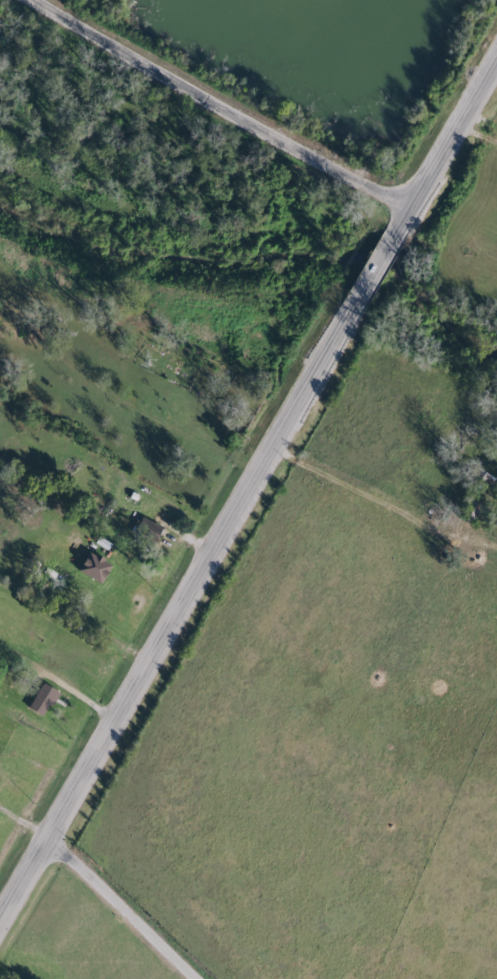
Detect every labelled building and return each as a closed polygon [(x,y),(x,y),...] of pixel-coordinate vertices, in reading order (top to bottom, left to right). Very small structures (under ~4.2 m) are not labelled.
[(81,571),(105,583),(114,562),(90,551),(81,571)] [(47,715),(59,689),(42,681),(30,708),(47,715)]
